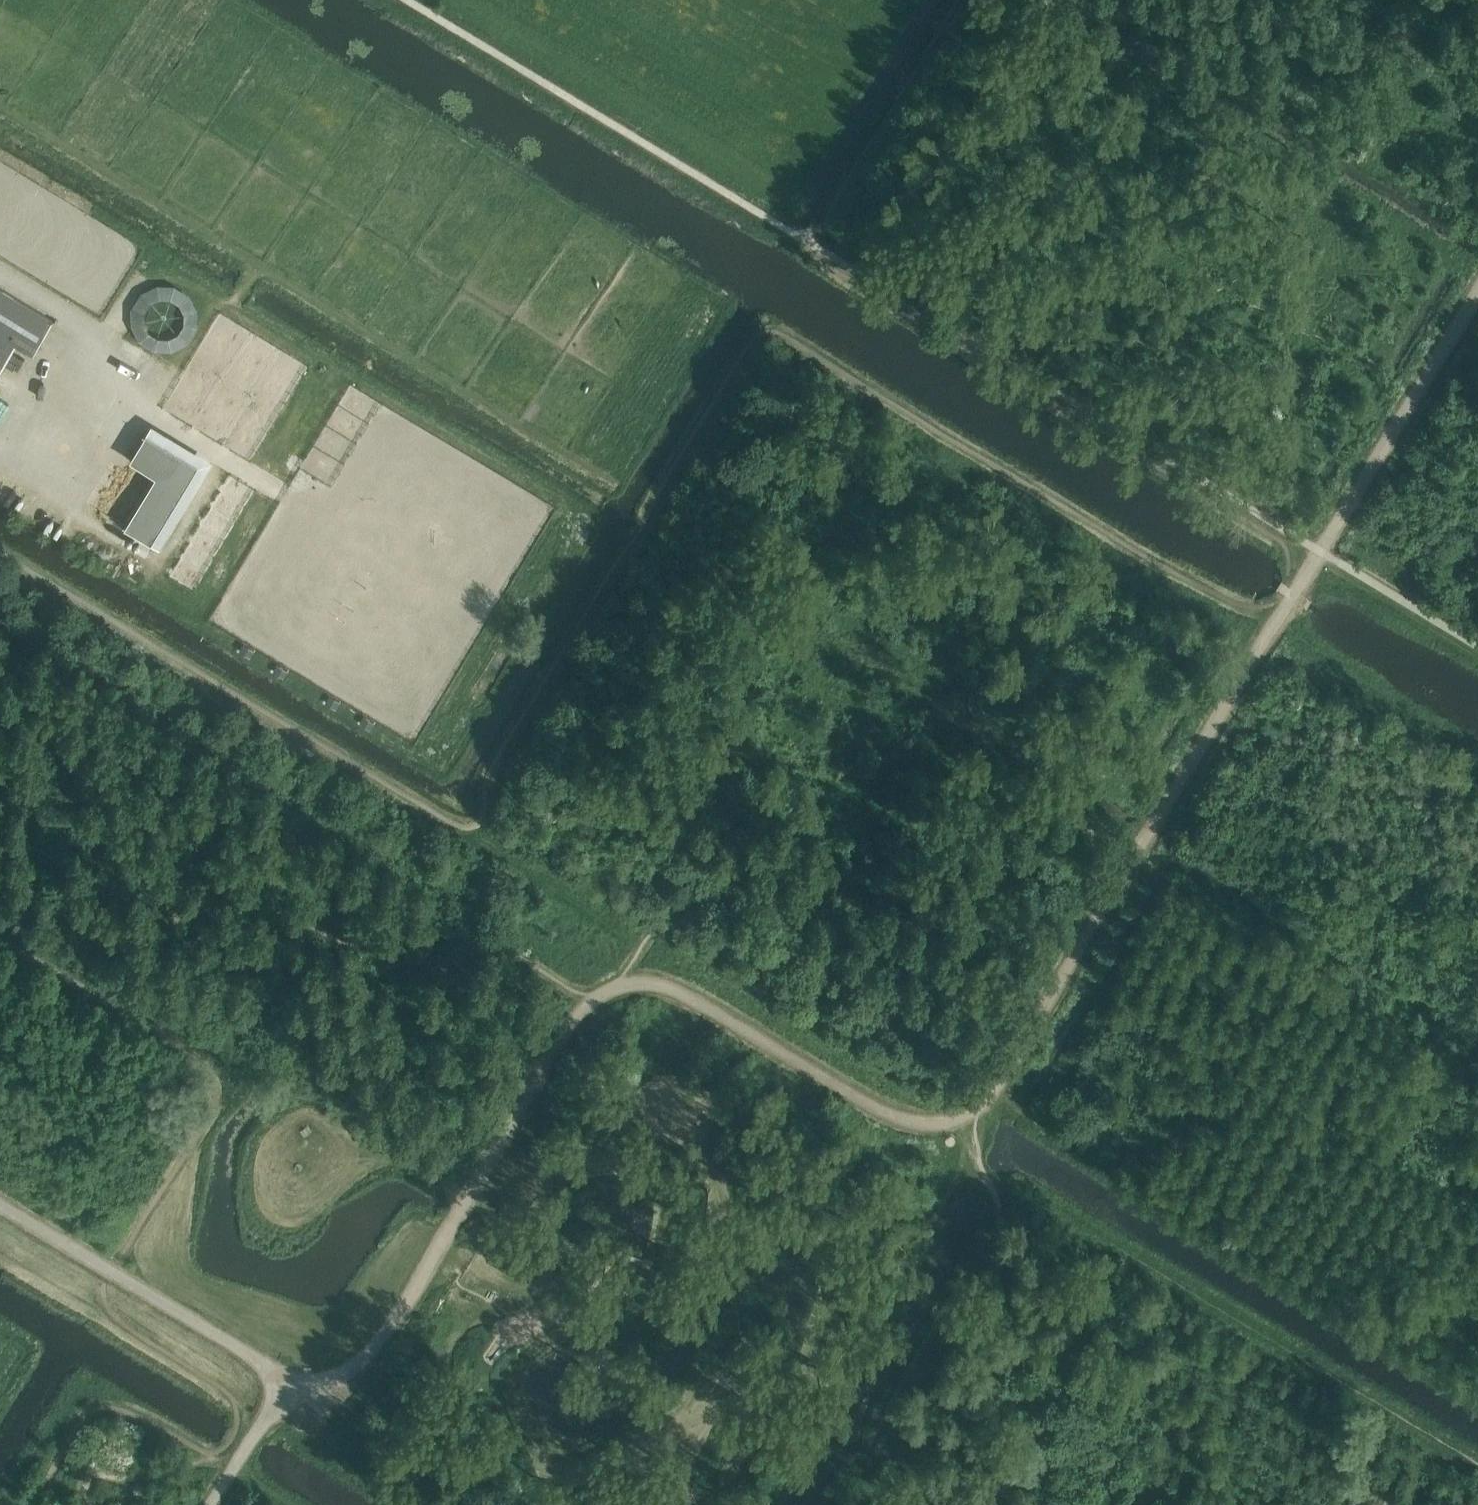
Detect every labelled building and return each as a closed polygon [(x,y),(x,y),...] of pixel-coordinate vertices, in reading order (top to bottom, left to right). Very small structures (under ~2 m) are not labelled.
[(17,343),(35,353),(54,321),(0,288),(0,371),(17,343)] [(199,464),(147,433),(132,460),(157,475),(126,527),(152,543),(199,464)]
